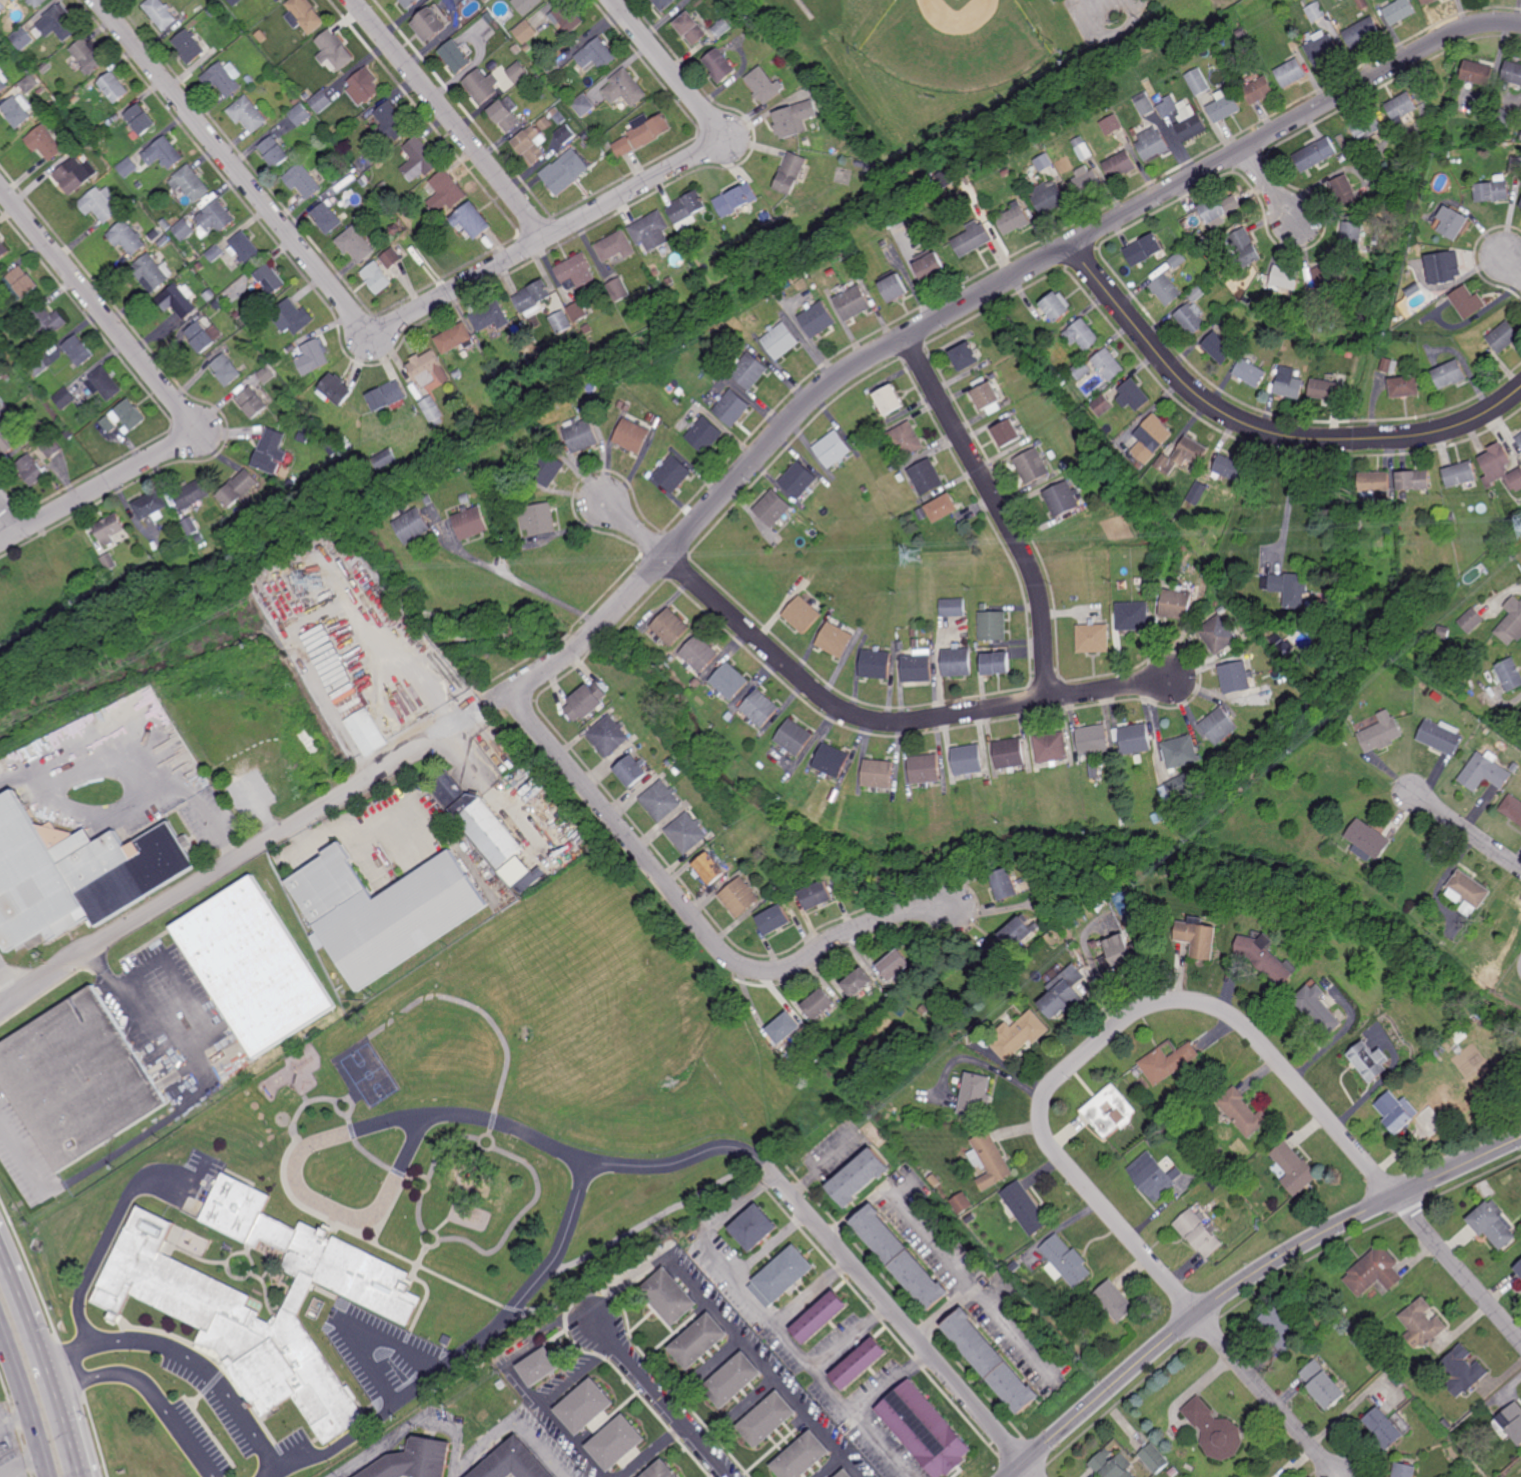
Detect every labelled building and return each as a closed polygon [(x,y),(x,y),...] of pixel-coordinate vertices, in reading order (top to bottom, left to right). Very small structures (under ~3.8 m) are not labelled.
[(2,12),(0,14),(0,0),(2,0),(8,7),(6,8),(8,10),(3,14),(2,12)] [(28,1),(29,0),(48,0),(37,9),(34,4),(31,5),(28,1)] [(144,5),(150,0),(163,0),(167,5),(169,3),(173,8),(171,10),(180,20),(165,32),(156,22),(155,23),(152,19),(154,18),(144,5)] [(286,4),(291,0),(310,0),(318,10),(317,10),(327,23),(311,36),(302,25),(296,29),(286,16),(291,11),(286,4)] [(409,9),(402,0),(415,0),(414,1),(416,4),(409,9)] [(513,1),(514,0),(546,0),(525,17),(513,1)] [(574,9),(575,8),(585,21),(570,33),(561,22),(556,25),(548,15),(567,0),(574,9)] [(663,12),(653,0),(678,0),(663,12)] [(1313,23),(1305,8),(1320,0),(1328,15),(1313,23)] [(1362,10),(1356,0),(1367,0),(1370,6),(1362,10)] [(1382,4),(1389,0),(1391,5),(1399,1),(1398,0),(1412,0),(1418,12),(1402,21),(1403,22),(1400,24),(1399,23),(1392,26),(1383,10),(1384,9),(1382,4)] [(214,17),(208,11),(217,2),(222,8),(214,17)] [(72,15),(69,17),(81,31),(66,43),(56,32),(48,38),(37,26),(46,19),(44,16),(59,4),(60,5),(63,3),(72,15)] [(433,40),(425,31),(422,28),(423,28),(416,19),(432,6),(449,27),(433,40)] [(489,22),(484,15),(490,10),(496,17),(489,22)] [(694,46),(686,36),(685,37),(674,23),(689,11),(708,34),(694,46)] [(1353,51),(1343,32),(1373,16),(1383,35),(1353,51)] [(719,39),(711,29),(724,18),(732,28),(719,39)] [(749,29),(744,23),(750,18),(753,22),(751,23),(753,26),(749,29)] [(525,45),(514,32),(528,19),(539,33),(525,45)] [(512,30),(509,26),(515,20),(519,24),(512,30)] [(23,52),(11,37),(24,26),(36,41),(23,52)] [(191,66),(182,55),(183,53),(173,41),(192,26),(199,34),(196,37),(208,52),(191,66)] [(264,32),(265,31),(268,34),(267,35),(269,38),(263,44),(256,35),(262,29),(264,32)] [(336,36),(338,34),(357,59),(341,72),(339,70),(334,73),(332,71),(337,67),(331,60),(326,64),(319,55),(324,51),(316,41),(331,30),(336,36)] [(1326,35),(1331,33),(1343,56),(1318,70),(1310,54),(1309,54),(1304,46),(1314,40),(1315,41),(1316,41),(1313,35),(1323,30),(1326,35)] [(1307,43),(1303,36),(1311,32),(1314,39),(1307,43)] [(92,41),(93,40),(101,49),(98,51),(109,63),(94,76),(91,73),(88,76),(83,70),(86,67),(71,50),(87,36),(92,41)] [(605,42),(606,40),(609,44),(608,44),(619,58),(603,71),(600,67),(599,68),(598,66),(598,65),(588,73),(575,56),(600,36),(605,42)] [(475,62),(459,75),(452,66),(451,67),(449,64),(450,63),(441,51),(456,39),(475,62)] [(1292,52),(1289,46),(1296,43),(1299,49),(1292,52)] [(720,84),(712,74),(713,73),(703,60),(719,47),(737,70),(720,84)] [(790,64),(786,59),(791,55),(795,61),(790,64)] [(1284,89),(1274,70),(1298,57),(1308,76),(1284,89)] [(552,78),(543,67),(555,58),(564,69),(552,78)] [(1491,87),(1462,79),(1467,60),(1496,67),(1491,87)] [(1508,60),(1520,64),(1520,85),(1503,80),(1508,60)] [(45,75),(39,69),(48,61),(53,68),(45,75)] [(242,88),(229,99),(218,85),(211,90),(201,77),(221,61),(242,88)] [(518,85),(507,72),(521,61),(531,73),(518,85)] [(490,72),(486,67),(491,63),(495,68),(490,72)] [(11,87),(0,95),(0,66),(5,72),(4,73),(10,81),(7,83),(11,87)] [(775,83),(780,80),(785,88),(781,91),(782,93),(765,105),(761,100),(759,102),(754,95),(756,93),(745,78),(762,66),(775,83)] [(633,108),(623,96),(613,104),(603,91),(613,83),(610,80),(625,67),(648,95),(633,108)] [(1197,97),(1186,75),(1201,67),(1213,89),(1197,97)] [(490,78),(495,74),(503,83),(497,87),(501,91),(484,105),(464,82),(482,68),(490,78)] [(367,104),(366,103),(362,106),(361,105),(359,107),(357,105),(359,103),(348,90),(352,86),(348,82),(364,69),(382,91),(367,104)] [(121,80),(122,78),(125,82),(124,83),(132,93),(117,105),(99,83),(114,71),(121,80)] [(28,94),(20,83),(34,73),(42,84),(28,94)] [(1253,106),(1243,88),(1266,75),(1276,93),(1253,106)] [(250,84),(246,79),(250,76),(254,81),(250,84)] [(556,87),(552,82),(557,78),(561,84),(556,87)] [(580,93),(576,89),(584,81),(589,86),(580,93)] [(1232,94),(1235,93),(1244,111),(1218,124),(1209,106),(1220,101),(1217,94),(1228,88),(1232,94)] [(320,114),(309,101),(323,89),(334,103),(320,114)] [(1396,123),(1387,105),(1411,91),(1421,109),(1396,123)] [(1145,118),(1134,99),(1147,92),(1158,111),(1145,118)] [(34,108),(30,110),(36,118),(19,131),(8,117),(9,116),(2,107),(18,95),(20,97),(23,94),(34,108)] [(269,121),(253,134),(242,121),(238,124),(227,111),(247,94),(269,121)] [(583,118),(572,104),(585,94),(596,107),(583,118)] [(525,128),(523,124),(510,134),(503,125),(501,126),(489,111),(504,99),(505,100),(511,95),(520,107),(515,111),(523,121),(527,118),(531,124),(525,128)] [(1158,104),(1155,98),(1161,95),(1164,100),(1158,104)] [(1165,120),(1158,107),(1167,102),(1165,99),(1173,95),(1180,109),(1174,112),(1175,115),(1165,120)] [(295,105),(292,102),(298,96),(302,100),(295,105)] [(783,140),(781,136),(778,137),(775,126),(777,125),(773,113),(791,107),(790,106),(812,99),(817,116),(803,120),(807,131),(802,132),(802,134),(783,140)] [(831,108),(826,112),(824,112),(818,115),(814,105),(819,103),(824,99),(831,108)] [(398,142),(394,138),(385,145),(374,132),(384,125),(374,113),(390,100),(414,129),(398,142)] [(1189,106),(1193,104),(1198,114),(1201,113),(1210,130),(1187,143),(1177,126),(1182,123),(1179,117),(1182,115),(1181,111),(1182,111),(1178,105),(1186,100),(1189,106)] [(148,113),(149,112),(160,125),(144,138),(141,135),(135,140),(132,136),(138,131),(125,115),(140,103),(148,113)] [(299,127),(289,114),(302,103),(313,116),(299,127)] [(568,119),(561,125),(553,117),(550,119),(553,124),(545,131),(539,122),(547,116),(548,117),(551,115),(549,113),(557,107),(568,119)] [(1508,130),(1494,122),(1502,108),(1516,117),(1508,130)] [(1361,142),(1351,125),(1375,111),(1385,128),(1361,142)] [(651,121),(665,113),(674,130),(660,138),(646,147),(645,145),(639,149),(633,140),(631,141),(636,150),(620,159),(612,145),(627,136),(628,138),(631,137),(629,132),(634,128),(631,122),(647,113),(651,121)] [(1125,128),(1109,137),(1101,123),(1106,120),(1105,119),(1110,116),(1111,117),(1117,114),(1125,128)] [(86,131),(82,125),(85,122),(90,127),(86,131)] [(51,132),(57,128),(70,144),(64,148),(66,151),(52,162),(41,148),(36,153),(25,139),(45,124),(51,132)] [(564,145),(555,134),(567,124),(577,135),(564,145)] [(548,155),(535,165),(527,155),(525,157),(514,142),(535,125),(547,140),(540,146),(548,155)] [(1159,131),(1162,130),(1173,150),(1162,156),(1161,154),(1147,162),(1137,145),(1143,141),(1140,136),(1157,127),(1159,131)] [(586,141),(581,135),(587,131),(591,137),(586,141)] [(1038,149),(1031,136),(1038,132),(1045,145),(1038,149)] [(172,171),(170,168),(168,169),(163,163),(164,162),(162,159),(152,167),(142,155),(166,134),(186,159),(172,171)] [(286,151),(291,147),(295,152),(289,156),(291,158),(275,171),(265,158),(267,156),(259,147),(274,135),(286,151)] [(433,152),(435,150),(441,157),(438,159),(442,164),(427,177),(424,173),(412,183),(401,169),(413,159),(403,147),(419,135),(433,152)] [(1086,143),(1087,142),(1094,155),(1082,161),(1073,141),(1083,136),(1086,143)] [(1317,167),(1317,166),(1309,170),(1312,176),(1309,178),(1306,172),(1304,174),(1294,157),(1329,136),(1339,153),(1327,160),(1327,161),(1321,164),(1321,165),(1317,167)] [(862,153),(857,147),(861,145),(866,151),(862,153)] [(579,154),(580,154),(592,169),(578,180),(579,180),(558,197),(539,173),(553,163),(554,165),(563,158),(563,157),(574,148),(579,154)] [(1042,157),(1039,151),(1046,148),(1049,154),(1042,157)] [(371,166),(366,159),(376,150),(382,157),(371,166)] [(1139,168),(1128,174),(1128,172),(1113,180),(1104,164),(1105,164),(1104,162),(1107,161),(1108,162),(1130,150),(1139,168)] [(791,197),(773,189),(779,174),(778,173),(781,166),(783,167),(790,151),(808,159),(791,197)] [(86,165),(91,161),(101,173),(87,184),(88,185),(73,197),(62,183),(63,183),(55,174),(78,155),(86,165)] [(1512,156),(1520,158),(1520,174),(1510,172),(1512,156)] [(127,179),(117,167),(131,157),(140,169),(127,179)] [(324,188),(309,200),(298,187),(293,191),(283,178),(302,162),(324,188)] [(213,190),(197,204),(183,188),(178,192),(169,183),(176,177),(190,164),(213,190)] [(1086,167),(1088,166),(1091,172),(1095,169),(1105,187),(1078,201),(1069,184),(1075,181),(1074,179),(1079,177),(1076,172),(1084,168),(1084,166),(1085,165),(1086,167)] [(1005,177),(1002,172),(1010,168),(1013,173),(1005,177)] [(453,210),(449,205),(438,214),(435,210),(433,212),(431,209),(432,207),(428,202),(440,193),(431,182),(446,169),(469,197),(453,210)] [(943,190),(935,175),(946,170),(954,185),(943,190)] [(1343,207),(1332,182),(1348,174),(1359,199),(1343,207)] [(334,185),(330,179),(336,175),(340,181),(334,185)] [(1506,181),(1509,181),(1510,201),(1478,203),(1477,185),(1492,184),(1492,182),(1496,182),(1495,176),(1506,176),(1506,181)] [(759,199),(723,219),(713,200),(727,192),(728,194),(749,182),(759,199)] [(1050,189),(1058,184),(1069,203),(1044,217),(1041,212),(1040,212),(1033,199),(1038,196),(1034,190),(1047,183),(1050,189)] [(117,197),(111,202),(116,209),(119,206),(122,210),(119,212),(121,213),(106,225),(95,211),(89,216),(78,204),(99,187),(103,191),(109,187),(117,197)] [(702,214),(701,212),(695,215),(698,222),(679,231),(667,208),(674,204),(673,203),(699,190),(708,208),(707,209),(708,211),(702,214)] [(1247,200),(1240,204),(1242,208),(1235,212),(1235,213),(1225,219),(1228,223),(1215,230),(1212,225),(1211,226),(1200,206),(1219,195),(1223,202),(1235,195),(1237,198),(1244,194),(1247,200)] [(220,234),(215,228),(203,239),(196,231),(204,225),(197,217),(218,199),(236,221),(220,234)] [(495,228),(478,242),(464,224),(458,229),(451,220),(460,213),(459,212),(461,210),(462,211),(473,201),(495,228)] [(1022,231),(1021,229),(1006,237),(996,219),(1014,210),(1012,205),(1019,201),(1032,225),(1022,231)] [(329,237),(316,221),(318,220),(312,214),(326,202),(345,224),(329,237)] [(1452,210),(1453,208),(1471,219),(1457,243),(1438,232),(1439,230),(1434,227),(1446,206),(1452,210)] [(376,218),(373,213),(377,208),(383,210),(382,217),(376,218)] [(650,254),(644,243),(639,246),(628,228),(660,210),(671,228),(665,232),(671,242),(650,254)] [(167,231),(160,223),(166,218),(173,226),(167,231)] [(183,243),(172,229),(185,218),(196,231),(183,243)] [(128,221),(129,220),(131,222),(129,223),(149,246),(135,258),(123,244),(118,247),(108,235),(126,219),(128,221)] [(888,229),(886,223),(894,219),(897,226),(888,229)] [(980,226),(985,223),(994,241),(961,259),(952,242),(969,232),(966,226),(977,220),(980,226)] [(774,233),(771,226),(779,222),(782,228),(774,233)] [(1361,254),(1340,251),(1343,233),(1342,233),(1342,230),(1343,230),(1344,222),(1365,225),(1361,254)] [(367,240),(371,237),(374,241),(370,244),(376,252),(360,264),(350,251),(346,255),(335,240),(355,224),(367,240)] [(398,237),(390,235),(390,227),(397,224),(402,230),(398,237)] [(1245,270),(1228,237),(1246,228),(1263,260),(1245,270)] [(638,254),(627,260),(623,253),(604,263),(595,246),(624,229),(638,254)] [(264,255),(249,268),(245,262),(242,264),(239,260),(241,258),(239,255),(235,258),(228,250),(232,247),(229,243),(243,231),(264,255)] [(1144,267),(1142,268),(1140,266),(1135,269),(1125,251),(1157,234),(1167,252),(1142,265),(1144,267)] [(161,247),(158,243),(167,236),(170,240),(161,247)] [(1206,250),(1199,242),(1206,236),(1212,245),(1206,250)] [(11,253),(0,262),(0,240),(11,253)] [(213,264),(206,255),(218,245),(225,253),(213,264)] [(390,270),(380,258),(393,247),(403,260),(390,270)] [(933,255),(937,253),(949,274),(925,287),(914,265),(916,264),(914,259),(931,250),(933,255)] [(1176,270),(1169,261),(1181,251),(1189,261),(1176,270)] [(194,261),(190,255),(193,252),(198,258),(194,261)] [(579,290),(578,288),(571,291),(567,289),(564,284),(563,285),(555,269),(584,252),(593,269),(591,270),(596,280),(579,290)] [(1438,285),(1433,255),(1453,252),(1458,281),(1438,285)] [(161,267),(166,263),(175,274),(170,277),(171,279),(152,295),(130,269),(149,253),(161,267)] [(200,272),(195,265),(201,261),(206,269),(200,272)] [(379,296),(361,273),(377,261),(385,271),(384,272),(394,285),(379,296)] [(287,285),(280,291),(281,292),(279,294),(278,293),(272,298),(266,290),(268,289),(264,284),(262,286),(255,277),(261,271),(261,270),(263,268),(264,268),(270,263),(287,285)] [(1346,278),(1322,291),(1311,272),(1324,265),(1327,270),(1338,264),(1346,278)] [(1297,291),(1293,291),(1292,296),(1280,294),(1281,288),(1271,286),(1276,265),(1301,271),(1297,291)] [(25,300),(14,288),(9,293),(1,284),(21,266),(39,287),(25,300)] [(858,281),(854,273),(859,270),(864,278),(858,281)] [(1184,295),(1169,309),(1157,295),(1156,296),(1149,288),(1165,273),(1184,295)] [(890,305),(879,285),(898,274),(909,294),(890,305)] [(617,304),(607,285),(622,278),(632,296),(617,304)] [(529,319),(526,314),(523,315),(514,298),(521,294),(520,293),(544,280),(553,297),(540,304),(543,311),(529,319)] [(199,309),(185,321),(174,307),(167,313),(157,300),(177,282),(199,309)] [(873,309),(847,323),(834,298),(845,292),(842,287),(846,285),(849,290),(860,284),(873,309)] [(1225,292),(1221,287),(1225,284),(1229,289),(1225,292)] [(1467,322),(1450,297),(1467,285),(1484,310),(1467,322)] [(1195,304),(1188,295),(1201,286),(1208,295),(1195,304)] [(209,302),(204,295),(211,289),(216,296),(209,302)] [(1060,296),(1062,294),(1073,307),(1070,309),(1074,313),(1057,326),(1051,318),(1047,321),(1045,317),(1048,314),(1042,306),(1058,293),(1060,296)] [(1249,306),(1243,302),(1247,295),(1253,299),(1249,306)] [(301,312),(306,308),(316,321),(295,337),(290,330),(285,334),(271,317),(275,313),(274,311),(291,298),(301,312)] [(218,311),(213,305),(219,300),(224,305),(218,311)] [(838,324),(814,340),(798,316),(809,310),(806,305),(809,302),(813,307),(823,300),(838,324)] [(480,334),(470,316),(497,301),(507,319),(480,334)] [(575,324),(567,309),(581,301),(589,316),(575,324)] [(52,316),(58,310),(69,324),(49,340),(27,314),(41,302),(52,316)] [(1194,307),(1198,304),(1206,314),(1203,317),(1204,318),(1204,319),(1209,326),(1193,338),(1175,316),(1191,304),(1194,307)] [(558,336),(549,319),(565,310),(574,327),(558,336)] [(232,325),(228,319),(232,316),(237,321),(232,325)] [(534,329),(531,323),(538,319),(542,324),(534,329)] [(1088,324),(1089,323),(1092,327),(1091,328),(1102,341),(1087,354),(1078,343),(1073,347),(1063,336),(1084,319),(1088,324)] [(209,331),(215,325),(223,335),(201,353),(193,344),(195,343),(186,332),(200,320),(209,331)] [(1500,355),(1492,345),(1485,351),(1480,345),(1508,321),(1520,337),(1500,355)] [(477,347),(474,349),(475,351),(473,352),(472,350),(469,351),(467,348),(465,349),(462,344),(443,355),(435,339),(465,322),(476,342),(474,343),(477,347)] [(800,344),(777,361),(762,339),(772,332),(768,328),(771,325),(775,330),(785,323),(800,344)] [(587,336),(583,328),(589,324),(594,332),(587,336)] [(1227,342),(1232,336),(1237,341),(1232,346),(1238,352),(1230,360),(1229,359),(1224,364),(1218,358),(1216,359),(1203,346),(1217,332),(1227,342)] [(82,367),(80,365),(74,370),(71,366),(76,361),(63,346),(77,334),(95,355),(82,367)] [(581,344),(573,343),(574,336),(582,337),(581,344)] [(319,340),(323,339),(328,350),(325,352),(330,362),(303,375),(295,358),(305,353),(304,352),(302,353),(299,347),(318,338),(319,340)] [(971,346),(974,344),(977,348),(973,350),(979,360),(960,371),(949,350),(967,340),(971,346)] [(1247,353),(1243,350),(1247,344),(1251,346),(1247,353)] [(1353,358),(1347,357),(1349,344),(1355,345),(1353,358)] [(1113,355),(1115,353),(1127,368),(1111,381),(1092,358),(1106,346),(1113,355)] [(444,365),(442,367),(443,369),(439,371),(438,368),(432,372),(437,380),(425,387),(420,379),(417,381),(411,370),(410,370),(408,367),(409,367),(407,364),(413,360),(411,357),(419,352),(421,356),(434,348),(444,365)] [(464,358),(461,352),(466,349),(470,355),(464,358)] [(770,367),(751,390),(730,373),(738,363),(734,360),(738,357),(741,360),(749,350),(770,367)] [(239,368),(243,364),(247,369),(226,386),(216,373),(217,372),(210,364),(225,352),(239,368)] [(36,377),(27,365),(40,354),(50,366),(36,377)] [(1080,379),(1071,368),(1084,357),(1094,369),(1080,379)] [(1249,362),(1250,361),(1254,363),(1253,364),(1256,366),(1257,364),(1269,371),(1260,387),(1245,379),(1244,380),(1240,378),(1241,376),(1235,372),(1243,358),(1249,362)] [(1395,374),(1380,368),(1384,358),(1398,363),(1395,374)] [(1468,378),(1457,384),(1456,381),(1442,388),(1435,373),(1459,360),(1468,378)] [(1300,375),(1296,374),(1295,376),(1306,379),(1302,399),(1286,395),(1286,397),(1282,397),(1282,394),(1275,392),(1282,364),(1297,368),(1297,369),(1302,370),(1300,375)] [(124,389),(109,402),(100,390),(95,394),(86,383),(91,378),(90,376),(103,365),(124,389)] [(265,383),(257,374),(267,365),(275,375),(265,383)] [(1062,374),(1059,369),(1064,365),(1067,370),(1062,374)] [(455,378),(452,373),(460,369),(463,375),(455,378)] [(7,380),(2,375),(5,371),(11,376),(7,380)] [(336,374),(338,373),(346,379),(344,381),(354,390),(341,405),(330,396),(326,400),(316,392),(320,388),(318,387),(332,371),(336,374)] [(1408,397),(1403,398),(1403,396),(1392,397),(1390,377),(1418,374),(1420,393),(1408,395),(1408,397)] [(986,382),(991,379),(1002,400),(998,402),(1001,408),(989,415),(986,408),(982,411),(979,406),(977,407),(976,404),(978,402),(976,399),(974,400),(972,397),(974,396),(971,390),(975,388),(972,382),(983,376),(986,382)] [(1063,385),(1059,380),(1063,376),(1068,382),(1063,385)] [(1138,411),(1132,403),(1127,408),(1119,399),(1118,397),(1123,393),(1120,389),(1134,376),(1153,398),(1138,411)] [(1337,399),(1327,398),(1327,400),(1323,400),(1323,397),(1310,395),(1313,377),(1340,381),(1337,399)] [(408,397),(405,399),(407,403),(392,410),(389,405),(375,412),(366,393),(392,380),(393,382),(399,379),(408,397)] [(886,416),(873,393),(893,382),(906,405),(886,416)] [(268,406),(253,418),(243,406),(244,405),(236,396),(251,385),(268,406)] [(63,410),(52,398),(66,386),(77,397),(63,410)] [(680,395),(676,391),(681,386),(685,390),(680,395)] [(299,395),(295,391),(299,387),(303,391),(299,395)] [(732,428),(709,407),(721,394),(724,397),(733,387),(753,405),(732,428)] [(1102,416),(1092,403),(1104,392),(1115,405),(1102,416)] [(445,421),(437,426),(434,421),(432,422),(420,402),(433,394),(445,415),(442,416),(445,421)] [(136,404),(137,403),(150,418),(134,432),(132,429),(126,435),(121,429),(128,424),(122,418),(116,423),(118,426),(110,433),(100,422),(130,397),(136,404)] [(678,405),(674,401),(677,397),(682,400),(678,405)] [(588,413),(585,407),(591,404),(593,411),(588,413)] [(1011,417),(1009,412),(1014,409),(1017,413),(1011,417)] [(1148,465),(1132,450),(1141,440),(1135,434),(1156,411),(1165,419),(1163,421),(1175,432),(1157,452),(1158,454),(1148,465)] [(725,432),(705,454),(685,436),(693,427),(689,424),(693,420),(696,424),(705,414),(725,432)] [(601,443),(595,445),(596,446),(592,448),(591,446),(581,450),(581,452),(578,453),(577,451),(573,453),(563,428),(566,426),(565,422),(577,417),(579,421),(590,416),(601,443)] [(640,453),(613,441),(624,416),(651,428),(640,453)] [(1002,447),(991,428),(1011,416),(1022,436),(1002,447)] [(660,426),(655,423),(658,417),(663,419),(660,426)] [(7,454),(0,446),(0,420),(1,419),(10,429),(12,428),(16,433),(15,434),(21,442),(7,454)] [(913,425),(914,424),(916,428),(915,429),(920,438),(922,437),(924,441),(923,442),(925,446),(901,459),(887,432),(910,419),(913,425)] [(281,448),(288,451),(287,453),(295,456),(291,465),(275,459),(281,462),(276,474),(252,464),(262,438),(263,438),(268,426),(286,433),(281,448)] [(848,461),(843,464),(840,460),(830,468),(814,446),(839,428),(855,450),(845,457),(848,461)] [(68,439),(64,433),(69,429),(74,435),(68,439)] [(342,444),(334,435),(339,431),(347,440),(342,444)] [(307,444),(296,441),(299,432),(310,435),(307,444)] [(1200,465),(1190,458),(1186,464),(1174,457),(1188,433),(1211,447),(1200,465)] [(51,459),(44,451),(40,455),(36,450),(40,447),(39,446),(51,436),(63,449),(51,459)] [(1037,447),(1034,442),(1039,439),(1042,445),(1037,447)] [(346,451),(342,445),(347,440),(352,447),(346,451)] [(1510,474),(1520,467),(1520,489),(1518,491),(1516,488),(1513,490),(1505,477),(1494,482),(1490,474),(1488,475),(1479,457),(1505,443),(1513,461),(1508,464),(1511,469),(1508,470),(1510,474)] [(1042,459),(1046,456),(1048,459),(1044,461),(1050,472),(1026,485),(1024,482),(1023,482),(1021,478),(1022,478),(1012,459),(1036,447),(1042,459)] [(378,470),(372,459),(391,448),(397,459),(378,470)] [(566,464),(550,488),(527,473),(534,462),(530,460),(533,456),(538,459),(544,449),(566,464)] [(1051,460),(1047,452),(1052,450),(1057,457),(1051,460)] [(1170,476),(1155,464),(1164,451),(1179,463),(1170,476)] [(43,467),(46,465),(50,471),(47,473),(49,475),(33,487),(16,464),(32,452),(43,467)] [(693,472),(673,494),(653,476),(662,466),(658,462),(661,459),(664,463),(673,453),(693,472)] [(1241,481),(1214,470),(1221,453),(1248,464),(1241,481)] [(345,464),(344,463),(341,464),(339,462),(341,460),(340,458),(345,455),(349,460),(345,464)] [(934,462),(935,461),(937,465),(936,466),(941,475),(942,474),(945,478),(943,479),(946,483),(922,496),(907,470),(931,456),(934,462)] [(815,490),(813,493),(809,489),(799,500),(779,481),(800,459),(820,477),(811,486),(815,490)] [(1474,462),(1475,462),(1476,466),(1475,466),(1479,478),(1475,479),(1477,486),(1464,490),(1462,483),(1459,484),(1459,486),(1457,486),(1456,485),(1449,487),(1443,468),(1473,459),(1474,462)] [(1144,466),(1141,469),(1135,464),(1139,461),(1144,466)] [(891,473),(888,468),(895,464),(898,469),(891,473)] [(260,482),(244,497),(243,497),(229,509),(216,495),(230,482),(229,481),(233,478),(234,479),(247,467),(260,482)] [(1427,492),(1421,493),(1421,490),(1416,490),(1415,488),(1409,489),(1409,491),(1406,491),(1406,489),(1399,489),(1398,471),(1430,469),(1431,488),(1427,488),(1427,492)] [(1053,479),(1050,474),(1056,470),(1059,475),(1053,479)] [(1362,496),(1360,472),(1390,470),(1391,490),(1374,491),(1375,496),(1362,496)] [(901,482),(897,475),(902,472),(906,480),(901,482)] [(183,511),(173,494),(203,478),(212,495),(183,511)] [(293,488),(287,485),(290,478),(297,482),(293,488)] [(1072,489),(1078,487),(1081,493),(1076,495),(1081,506),(1055,518),(1042,492),(1068,480),(1072,489)] [(1200,505),(1188,500),(1198,480),(1209,486),(1200,505)] [(789,519),(786,522),(782,519),(773,528),(754,509),(774,487),(794,506),(785,516),(789,519)] [(164,517),(156,521),(153,515),(143,521),(133,503),(160,488),(170,506),(161,511),(164,517)] [(957,504),(959,503),(962,508),(955,512),(955,513),(952,514),(952,513),(935,523),(925,506),(950,491),(957,504)] [(427,505),(422,498),(429,494),(433,502),(427,505)] [(462,504),(459,497),(467,494),(469,501),(462,504)] [(557,531),(530,536),(529,529),(524,530),(521,514),(526,513),(525,506),(552,502),(557,531)] [(489,530),(461,541),(452,515),(464,511),(462,507),(466,505),(468,509),(480,505),(489,530)] [(431,530),(427,532),(428,534),(424,536),(424,535),(414,540),(415,542),(412,544),(411,542),(406,545),(393,522),(403,516),(399,511),(403,508),(406,513),(418,506),(431,530)] [(921,521),(916,510),(924,507),(929,517),(921,521)] [(128,529),(114,537),(117,541),(107,547),(104,542),(103,542),(93,526),(104,520),(103,519),(106,517),(107,518),(118,512),(128,529)] [(192,538),(191,535),(190,536),(182,521),(192,515),(201,530),(196,533),(197,535),(192,538)] [(1360,530),(1352,530),(1353,519),(1361,520),(1360,530)] [(107,570),(100,558),(110,552),(118,564),(107,570)] [(1308,582),(1310,582),(1309,594),(1306,594),(1306,608),(1286,607),(1286,592),(1270,591),(1270,574),(1287,574),(1287,573),(1308,574),(1308,582)] [(1182,591),(1194,593),(1189,621),(1160,615),(1165,587),(1175,589),(1176,585),(1183,586),(1182,591)] [(810,603),(813,600),(816,603),(813,606),(823,614),(806,635),(783,614),(801,594),(810,603)] [(1513,594),(1520,601),(1520,639),(1519,641),(1516,638),(1509,646),(1505,642),(1504,644),(1502,642),(1503,640),(1494,632),(1510,613),(1503,607),(1513,594)] [(965,616),(940,617),(940,615),(938,615),(938,612),(941,612),(940,599),(965,598),(965,616)] [(1149,609),(1151,609),(1151,612),(1149,612),(1150,630),(1118,631),(1117,602),(1149,601),(1149,609)] [(1229,623),(1232,620),(1236,625),(1231,629),(1239,639),(1218,655),(1198,630),(1220,613),(1217,609),(1223,605),(1228,610),(1222,615),(1229,623)] [(673,647),(664,638),(660,642),(657,639),(661,635),(651,626),(670,606),(692,627),(673,647)] [(1490,634),(1481,643),(1476,637),(1473,640),(1470,638),(1474,635),(1471,633),(1470,634),(1458,621),(1473,607),(1486,620),(1481,624),(1490,634)] [(1007,640),(1007,643),(1002,643),(1002,640),(994,641),(994,643),(991,643),(990,640),(980,641),(979,612),(1006,611),(1007,640)] [(1095,624),(1110,624),(1111,652),(1078,653),(1078,639),(1077,639),(1076,635),(1078,635),(1077,625),(1090,625),(1090,619),(1095,619),(1095,624)] [(840,627),(843,622),(847,624),(845,629),(855,635),(842,659),(816,645),(829,620),(840,627)] [(910,636),(910,629),(918,628),(918,636),(910,636)] [(703,674),(693,665),(690,669),(686,666),(690,662),(680,653),(698,633),(721,653),(703,674)] [(972,675),(967,676),(967,677),(964,677),(964,676),(952,676),(952,678),(948,678),(948,677),(943,677),(942,649),(953,649),(953,643),(959,643),(960,648),(964,648),(964,643),(971,642),(972,675)] [(891,652),(889,679),(860,677),(863,650),(875,651),(875,646),(880,646),(880,651),(891,652)] [(1011,674),(998,673),(998,675),(983,675),(984,654),(995,654),(995,647),(999,647),(999,652),(1011,652),(1011,674)] [(930,685),(904,687),(904,683),(902,683),(901,655),(903,655),(902,651),(931,650),(933,681),(930,681),(930,685)] [(1513,656),(1520,671),(1520,686),(1509,692),(1503,680),(1497,683),(1491,671),(1496,668),(1495,666),(1513,656)] [(1249,671),(1254,670),(1255,676),(1250,677),(1252,688),(1226,694),(1219,666),(1246,660),(1249,671)] [(751,680),(733,701),(723,693),(720,697),(717,694),(720,690),(711,681),(728,661),(751,680)] [(610,695),(603,701),(606,704),(587,720),(584,717),(577,722),(566,709),(572,703),(569,700),(590,683),(592,686),(598,681),(610,695)] [(764,728),(755,720),(751,724),(747,721),(751,717),(741,709),(759,688),(782,707),(764,728)] [(1217,746),(1210,738),(1208,740),(1205,736),(1207,734),(1199,724),(1221,706),(1239,728),(1217,746)] [(367,757),(345,721),(368,707),(390,743),(367,757)] [(1345,719),(1341,715),(1348,709),(1352,713),(1345,719)] [(1393,717),(1394,716),(1404,736),(1393,741),(1395,744),(1381,750),(1380,747),(1367,753),(1357,734),(1381,722),(1378,714),(1389,709),(1393,717)] [(731,722),(726,717),(732,711),(737,715),(731,722)] [(620,723),(623,721),(627,727),(624,729),(633,739),(608,759),(587,734),(612,713),(620,723)] [(800,756),(790,749),(787,754),(783,751),(786,747),(775,740),(791,717),(815,734),(800,756)] [(1440,725),(1442,721),(1460,729),(1458,733),(1464,736),(1463,738),(1465,739),(1463,742),(1462,741),(1455,757),(1417,740),(1426,718),(1440,725)] [(1150,736),(1152,735),(1152,740),(1151,740),(1153,750),(1124,755),(1124,754),(1119,755),(1118,750),(1123,750),(1121,741),(1115,742),(1112,729),(1148,723),(1150,736)] [(1100,759),(1094,760),(1093,755),(1082,757),(1077,729),(1106,724),(1110,752),(1099,754),(1100,759)] [(310,756),(296,734),(308,727),(322,749),(310,756)] [(1058,766),(1052,767),(1051,762),(1038,764),(1034,736),(1065,731),(1069,759),(1057,761),(1058,766)] [(1170,770),(1167,762),(1166,762),(1162,750),(1163,750),(1161,743),(1192,734),(1200,761),(1170,770)] [(1334,752),(1323,744),(1330,735),(1341,742),(1334,752)] [(1016,773),(1010,774),(1009,769),(998,770),(994,742),(1022,738),(1026,766),(1016,767),(1016,773)] [(852,754),(840,779),(829,774),(827,779),(823,777),(825,772),(813,766),(825,742),(852,754)] [(974,779),(968,780),(967,774),(956,776),(951,748),(980,744),(984,772),(973,774),(974,779)] [(1499,757),(1496,762),(1513,774),(1503,789),(1486,778),(1477,792),(1459,780),(1462,775),(1460,774),(1462,771),(1464,772),(1479,751),(1485,755),(1489,750),(1499,757)] [(641,761),(644,759),(648,763),(644,766),(650,774),(633,789),(616,770),(634,754),(641,761)] [(929,788),(925,788),(924,783),(911,784),(908,757),(938,754),(941,781),(928,783),(929,788)] [(671,766),(667,762),(673,757),(677,761),(671,766)] [(894,762),(891,789),(880,787),(880,793),(875,792),(875,787),(863,786),(866,759),(894,762)] [(1091,779),(1090,763),(1099,762),(1100,778),(1091,779)] [(1515,773),(1509,769),(1514,762),(1520,765),(1515,773)] [(679,775),(674,770),(680,765),(685,770),(679,775)] [(1176,807),(1173,800),(1167,803),(1159,789),(1166,785),(1165,784),(1194,769),(1206,791),(1176,807)] [(430,785),(444,807),(464,794),(449,772),(430,785)] [(672,789),(674,787),(678,792),(676,795),(684,804),(661,823),(640,799),(663,779),(672,789)] [(9,955),(0,940),(0,801),(18,790),(38,824),(47,826),(55,822),(60,830),(75,834),(76,836),(89,828),(97,842),(118,830),(129,848),(174,821),(184,839),(191,835),(197,846),(194,848),(204,864),(200,866),(202,868),(98,929),(91,918),(82,924),(82,925),(61,937),(61,936),(50,942),(45,934),(9,955)] [(1510,793),(1520,800),(1520,826),(1512,820),(1511,821),(1507,818),(1508,817),(1498,810),(1501,807),(1499,805),(1501,803),(1502,804),(1510,793)] [(499,870),(457,820),(458,819),(451,810),(470,794),(482,796),(525,848),(499,870)] [(1171,817),(1168,809),(1175,807),(1178,814),(1171,817)] [(1164,820),(1160,812),(1166,809),(1170,818),(1164,820)] [(698,821),(700,820),(704,824),(702,826),(710,837),(687,856),(666,831),(690,811),(698,821)] [(1156,825),(1152,816),(1158,813),(1162,822),(1156,825)] [(1373,829),(1374,828),(1393,841),(1383,857),(1384,857),(1383,859),(1382,858),(1380,861),(1378,860),(1377,861),(1372,858),(1369,863),(1352,851),(1357,845),(1346,838),(1359,819),(1373,829)] [(351,863),(376,901),(453,851),(490,908),(357,994),(326,947),(318,952),(311,938),(318,934),(285,883),(325,857),(323,854),(341,842),(354,862),(351,863)] [(1325,852),(1320,848),(1324,843),(1328,846),(1325,852)] [(713,888),(693,864),(710,850),(729,874),(713,888)] [(548,874),(522,895),(512,882),(529,867),(533,872),(541,866),(548,874)] [(1001,904),(991,876),(1012,869),(1021,897),(1001,904)] [(1493,893),(1481,910),(1448,887),(1452,881),(1451,880),(1453,876),(1455,878),(1461,869),(1493,893)] [(258,1056),(176,929),(256,877),(338,1005),(258,1056)] [(751,885),(752,884),(757,890),(756,891),(763,901),(740,920),(721,896),(744,877),(751,885)] [(811,913),(803,893),(829,882),(838,901),(811,913)] [(796,924),(770,938),(760,919),(786,905),(796,924)] [(1072,932),(1066,918),(1077,913),(1083,927),(1072,932)] [(1015,955),(1001,938),(1023,919),(1037,936),(1015,955)] [(1209,928),(1220,930),(1215,963),(1194,960),(1196,946),(1179,943),(1182,924),(1194,926),(1195,920),(1210,922),(1209,928)] [(758,931),(754,924),(759,921),(763,928),(758,931)] [(1278,944),(1271,952),(1287,967),(1292,962),(1302,972),(1297,976),(1298,977),(1285,991),(1267,974),(1261,972),(1253,960),(1239,957),(1244,938),(1255,941),(1258,934),(1270,937),(1278,944)] [(1128,946),(1131,945),(1132,947),(1141,944),(1146,956),(1137,960),(1138,961),(1136,962),(1138,966),(1119,973),(1118,969),(1116,970),(1116,969),(1106,973),(1101,960),(1102,959),(1098,950),(1095,951),(1092,945),(1099,942),(1101,946),(1125,936),(1128,946)] [(1446,948),(1440,945),(1443,941),(1442,940),(1445,936),(1451,940),(1446,948)] [(896,979),(882,962),(899,949),(912,965),(896,979)] [(855,996),(844,982),(867,963),(878,977),(855,996)] [(1499,976),(1492,969),(1496,964),(1504,970),(1499,976)] [(1068,1010),(1066,1008),(1054,1017),(1040,999),(1058,986),(1055,982),(1076,966),(1085,977),(1076,984),(1086,997),(1068,1010)] [(1331,1001),(1335,998),(1348,1016),(1345,1019),(1348,1023),(1329,1038),(1307,1009),(1305,1010),(1294,996),(1314,979),(1331,1001)] [(60,1174),(0,1077),(0,1044),(97,983),(172,1104),(60,1174)] [(817,1019),(804,1003),(826,985),(840,1001),(817,1019)] [(854,1009),(850,1004),(854,1000),(858,1005),(854,1009)] [(1051,1028),(1035,1043),(1031,1039),(1007,1061),(992,1044),(1001,1036),(995,1030),(1007,1019),(1012,1025),(1032,1007),(1051,1028)] [(783,1043),(770,1027),(792,1008),(806,1024),(783,1043)] [(797,1048),(794,1043),(801,1038),(804,1042),(797,1048)] [(1203,1053),(1156,1086),(1139,1061),(1173,1038),(1181,1049),(1193,1040),(1203,1053)] [(1377,1052),(1383,1047),(1393,1058),(1387,1063),(1391,1068),(1373,1082),(1349,1053),(1366,1038),(1377,1052)] [(1426,1050),(1421,1044),(1426,1040),(1431,1047),(1426,1050)] [(1443,1061),(1440,1063),(1437,1059),(1436,1059),(1430,1052),(1435,1048),(1441,1055),(1439,1057),(1443,1061)] [(990,1102),(987,1102),(984,1117),(958,1112),(966,1070),(992,1075),(988,1094),(992,1094),(990,1102)] [(1138,1110),(1134,1113),(1132,1121),(1123,1129),(1120,1125),(1106,1137),(1082,1109),(1114,1082),(1138,1110)] [(1258,1114),(1264,1108),(1273,1118),(1250,1138),(1232,1117),(1230,1120),(1226,1117),(1229,1114),(1217,1100),(1236,1084),(1246,1096),(1244,1098),(1258,1114)] [(1405,1103),(1410,1099),(1422,1112),(1417,1116),(1418,1117),(1398,1135),(1385,1120),(1388,1117),(1376,1104),(1393,1089),(1405,1103)] [(1004,1155),(1007,1153),(1009,1157),(1007,1159),(1015,1174),(984,1191),(977,1179),(990,1172),(971,1139),(990,1128),(1004,1155)] [(1304,1160),(1306,1158),(1321,1175),(1296,1198),(1270,1168),(1277,1161),(1270,1153),(1286,1140),(1304,1160)] [(876,1146),(877,1145),(896,1168),(885,1178),(882,1175),(858,1196),(861,1199),(850,1209),(830,1186),(873,1148),(871,1146),(873,1143),(876,1146)] [(1215,1159),(1210,1153),(1218,1147),(1223,1152),(1215,1159)] [(1164,1167),(1167,1164),(1164,1160),(1169,1155),(1185,1173),(1176,1181),(1178,1183),(1157,1202),(1140,1187),(1128,1169),(1149,1150),(1164,1167)] [(299,1314),(368,1418),(327,1445),(295,1398),(259,1421),(226,1370),(229,1367),(218,1350),(211,1347),(211,1348),(204,1345),(203,1347),(197,1343),(203,1330),(129,1294),(119,1314),(91,1301),(138,1206),(172,1223),(159,1250),(254,1297),(249,1306),(262,1312),(259,1318),(276,1326),(300,1277),(282,1268),(289,1254),(262,1241),(258,1250),(200,1221),(223,1173),(272,1197),(264,1214),(298,1230),(303,1221),(325,1232),(324,1234),(334,1239),(336,1236),(412,1273),(404,1288),(423,1298),(409,1326),(315,1281),(299,1314)] [(937,1187),(930,1178),(936,1174),(942,1183),(937,1187)] [(1039,1204),(1040,1203),(1043,1207),(1042,1208),(1052,1222),(1032,1237),(1000,1193),(1020,1178),(1039,1204)] [(960,1215),(950,1200),(965,1191),(975,1206),(960,1215)] [(1506,1212),(1503,1215),(1505,1217),(1503,1219),(1519,1237),(1502,1251),(1487,1233),(1483,1236),(1469,1219),(1491,1200),(1492,1202),(1495,1200),(1506,1212)] [(940,1283),(942,1281),(951,1292),(927,1312),(854,1221),(878,1201),(887,1212),(884,1214),(940,1283)] [(754,1252),(732,1228),(761,1202),(783,1226),(754,1252)] [(1198,1213),(1202,1210),(1208,1218),(1204,1221),(1208,1225),(1212,1221),(1218,1228),(1214,1232),(1224,1244),(1207,1259),(1190,1238),(1187,1240),(1173,1223),(1192,1207),(1198,1213)] [(969,1223),(965,1217),(973,1211),(978,1217),(969,1223)] [(1260,1230),(1257,1229),(1257,1225),(1253,1225),(1253,1222),(1257,1223),(1257,1218),(1261,1218),(1260,1230)] [(1073,1251),(1077,1248),(1088,1261),(1085,1264),(1093,1274),(1075,1289),(1041,1248),(1058,1233),(1073,1251)] [(982,1249),(977,1244),(980,1241),(985,1246),(982,1249)] [(775,1304),(756,1280),(799,1244),(819,1268),(775,1304)] [(1398,1264),(1394,1267),(1404,1279),(1390,1291),(1380,1280),(1359,1298),(1343,1279),(1350,1274),(1348,1272),(1375,1249),(1377,1251),(1383,1245),(1398,1264)] [(675,1327),(642,1289),(668,1266),(702,1304),(675,1327)] [(980,1281),(975,1275),(982,1269),(987,1275),(980,1281)] [(1120,1324),(1119,1322),(1115,1325),(1109,1319),(1113,1315),(1095,1294),(1113,1278),(1139,1308),(1120,1324)] [(807,1346),(793,1330),(838,1289),(852,1305),(807,1346)] [(1432,1320),(1438,1315),(1448,1328),(1424,1347),(1421,1344),(1415,1348),(1405,1336),(1411,1331),(1399,1316),(1423,1297),(1432,1308),(1426,1313),(1432,1320)] [(1284,1356),(1263,1330),(1268,1326),(1261,1318),(1276,1305),(1304,1339),(1284,1356)] [(1032,1387),(1033,1386),(1043,1396),(1020,1416),(942,1327),(965,1307),(974,1317),(972,1319),(1032,1387)] [(1334,1321),(1327,1314),(1332,1309),(1339,1316),(1334,1321)] [(690,1372),(671,1349),(713,1312),(732,1335),(690,1372)] [(449,1346),(442,1342),(445,1334),(453,1338),(449,1346)] [(848,1392),(834,1375),(879,1336),(893,1353),(848,1392)] [(1357,1347),(1353,1342),(1359,1336),(1363,1341),(1357,1347)] [(1473,1367),(1479,1361),(1490,1372),(1467,1393),(1440,1365),(1463,1343),(1473,1353),(1466,1359),(1473,1367)] [(534,1389),(520,1366),(550,1346),(565,1369),(534,1389)] [(724,1411),(704,1388),(747,1351),(766,1374),(724,1411)] [(1329,1412),(1308,1388),(1311,1385),(1300,1374),(1316,1360),(1347,1395),(1329,1412)] [(581,1436),(557,1410),(594,1377),(617,1404),(581,1436)] [(946,1475),(944,1476),(937,1476),(878,1409),(912,1379),(974,1451),(966,1458),(968,1461),(950,1476),(948,1476),(946,1475)] [(500,1389),(497,1383),(503,1380),(506,1386),(500,1389)] [(759,1450),(739,1428),(781,1391),(801,1413),(759,1450)] [(1217,1419),(1230,1419),(1241,1428),(1244,1442),(1237,1455),(1223,1461),(1209,1456),(1202,1443),(1204,1431),(1199,1426),(1197,1428),(1182,1410),(1199,1395),(1215,1413),(1213,1415),(1217,1419)] [(1517,1402),(1520,1406),(1520,1446),(1508,1431),(1516,1424),(1506,1412),(1517,1402)] [(1387,1451),(1386,1451),(1374,1437),(1375,1435),(1375,1434),(1363,1420),(1379,1407),(1404,1436),(1387,1451)] [(611,1474),(587,1447),(626,1414),(649,1440),(611,1474)] [(1447,1430),(1441,1422),(1445,1419),(1452,1426),(1447,1430)] [(835,1453),(807,1476),(781,1476),(773,1468),(815,1430),(835,1453)] [(519,1474),(516,1476),(472,1476),(522,1435),(558,1476),(522,1476),(519,1474)] [(455,1443),(449,1476),(409,1476),(362,1476),(393,1456),(412,1453),(415,1437),(455,1443)] [(1138,1455),(1157,1475),(1170,1463),(1152,1443),(1138,1455)] [(1130,1470),(1138,1476),(1106,1476),(1102,1473),(1101,1475),(1091,1464),(1103,1452),(1103,1453),(1107,1449),(1114,1455),(1110,1458),(1114,1462),(1117,1460),(1128,1471),(1130,1470)] [(665,1460),(679,1476),(646,1476),(665,1460)] [(1416,1466),(1414,1476),(1392,1476),(1395,1462),(1416,1466)] [(1174,1476),(1169,1472),(1174,1467),(1179,1472),(1174,1476)] [(846,1469),(837,1476),(854,1476),(846,1469)]
